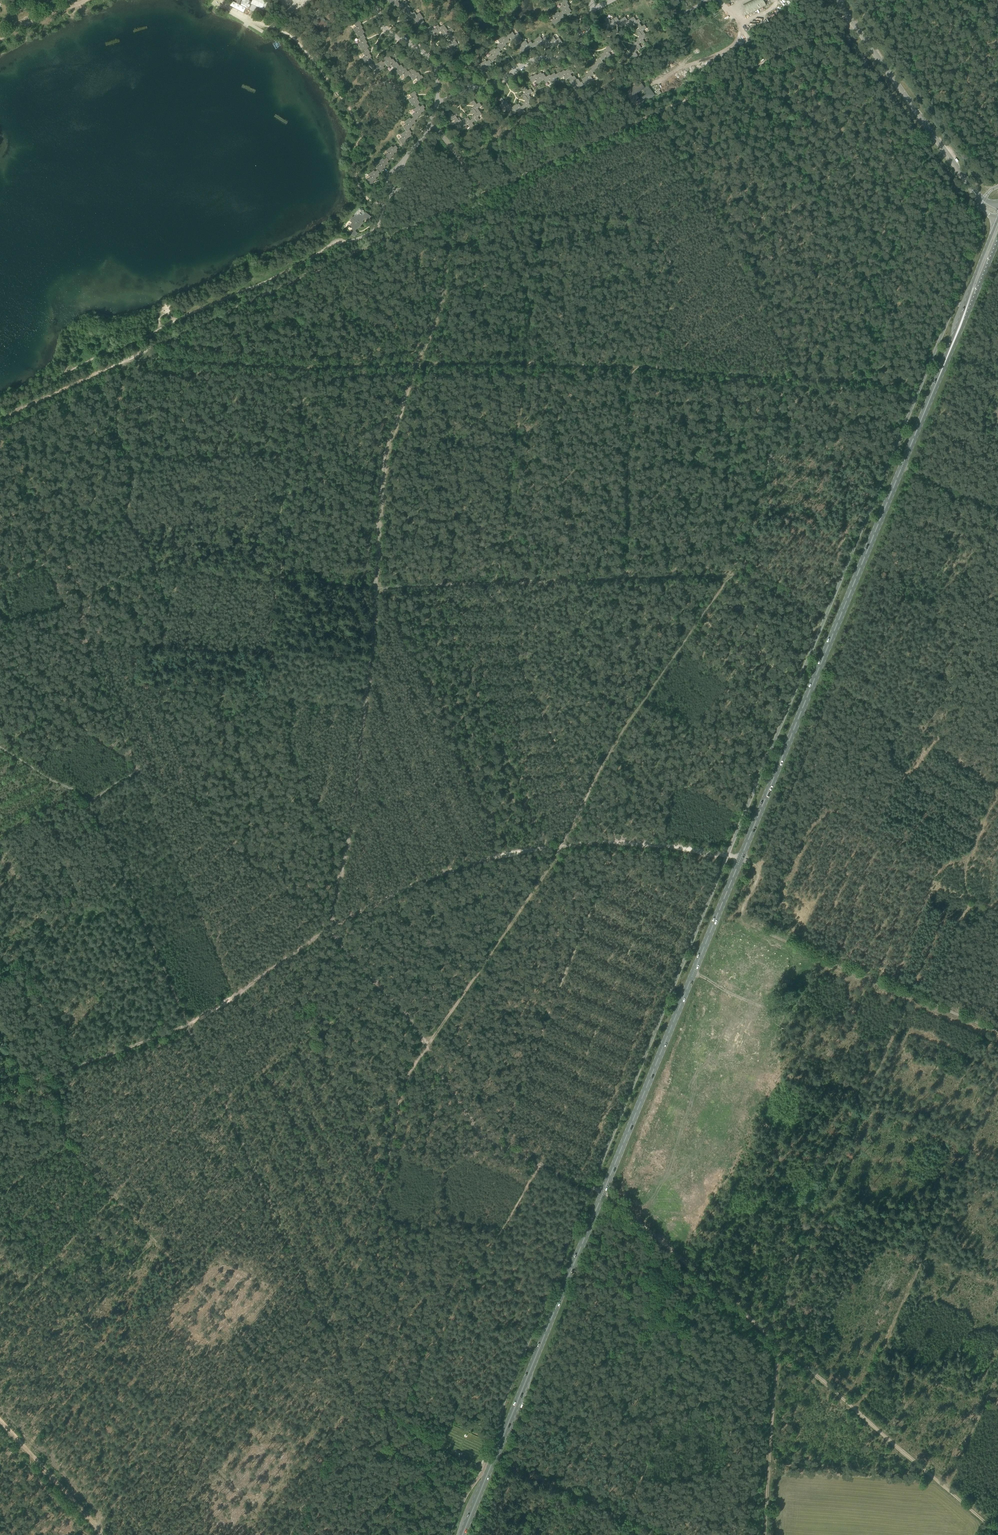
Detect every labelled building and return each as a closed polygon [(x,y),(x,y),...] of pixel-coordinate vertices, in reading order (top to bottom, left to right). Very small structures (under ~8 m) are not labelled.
[(562,11),(564,14),(566,13),(568,16),(571,14),(570,12),(572,11),(569,7),(570,6),(567,3),(568,2),(567,0),(565,0),(563,1),(561,3),(563,6),(560,8),(562,11)] [(743,5),(748,15),(766,6),(763,0),(753,0),(743,5)] [(408,14),(409,15),(411,13),(410,11),(411,10),(407,4),(404,6),(401,3),(399,4),(396,6),(399,9),(400,9),(402,12),(403,12),(406,16),(408,14)] [(564,14),(562,11),(559,13),(558,11),(552,16),(555,19),(551,21),(555,26),(558,24),(557,23),(561,20),(560,19),(564,17),(563,15),(564,14)] [(411,13),(409,15),(411,18),(412,18),(414,21),(415,21),(418,25),(420,23),(421,25),(424,22),(422,19),(423,18),(419,12),(416,15),(413,12),(411,13)] [(610,28),(612,26),(610,24),(614,22),(612,19),(610,21),(608,17),(604,19),(606,22),(602,24),(604,27),(608,24),(610,28)] [(617,26),(619,25),(619,24),(623,22),(621,19),(619,21),(616,17),(612,19),(614,22),(610,24),(612,26),(612,27),(617,25),(617,26)] [(627,27),(629,27),(627,24),(632,22),(630,19),(627,21),(625,17),(621,19),(623,22),(619,24),(619,25),(621,27),(625,24),(627,27)] [(637,27),(638,26),(637,24),(639,23),(641,22),(639,19),(636,20),(633,17),(630,19),(632,22),(627,24),(629,27),(630,28),(635,24),(637,27)] [(358,34),(360,37),(364,35),(363,34),(364,33),(362,29),(363,28),(360,24),(361,23),(359,20),(354,24),(356,27),(353,30),(357,36),(358,34)] [(637,31),(638,32),(640,31),(642,35),(645,33),(643,31),(647,28),(644,25),(642,26),(639,23),(637,24),(638,26),(640,29),(637,31)] [(443,36),(444,35),(446,34),(443,30),(446,28),(443,25),(439,27),(437,25),(435,26),(436,28),(438,31),(436,32),(437,34),(440,32),(443,36)] [(434,34),(436,32),(438,31),(436,28),(434,29),(431,26),(427,28),(429,31),(425,34),(427,36),(431,33),(433,36),(435,35),(434,34)] [(448,35),(450,37),(451,39),(454,37),(451,33),(453,31),(451,28),(447,30),(446,28),(443,30),(446,34),(444,35),(445,37),(448,35)] [(636,39),(637,41),(639,40),(641,43),(642,44),(645,42),(643,39),(647,37),(645,33),(642,35),(640,31),(638,32),(637,33),(640,37),(636,39)] [(512,32),(507,36),(509,39),(511,38),(513,41),(514,41),(517,45),(519,43),(519,44),(522,42),(521,40),(522,39),(518,33),(515,35),(512,32)] [(363,49),(365,52),(368,50),(367,48),(369,47),(366,43),(367,42),(365,39),(366,38),(364,35),(360,37),(358,39),(360,42),(357,44),(361,50),(363,49)] [(446,44),(447,45),(448,47),(452,45),(454,47),(457,44),(455,40),(457,39),(455,36),(454,37),(451,39),(450,37),(448,38),(450,41),(446,44)] [(497,46),(498,48),(500,51),(504,49),(503,48),(507,45),(506,44),(510,41),(509,39),(507,36),(505,37),(504,36),(498,40),(500,44),(497,46)] [(554,36),(548,41),(545,43),(548,47),(549,46),(550,48),(554,45),(555,46),(559,44),(560,45),(563,43),(559,37),(556,40),(554,36)] [(535,42),(532,43),(535,46),(536,46),(537,48),(541,45),(542,46),(545,43),(548,41),(545,37),(541,40),(539,37),(534,40),(535,42)] [(641,48),(639,44),(641,43),(639,40),(637,41),(635,42),(634,41),(632,42),(633,43),(633,44),(634,45),(630,48),(631,49),(629,50),(631,51),(636,47),(638,51),(641,48)] [(522,43),(522,42),(519,44),(521,46),(518,48),(520,51),(521,50),(522,52),(526,49),(527,50),(531,48),(532,49),(535,46),(532,43),(531,41),(528,44),(526,41),(522,43)] [(448,47),(447,45),(445,46),(447,49),(443,52),(445,55),(449,52),(451,55),(454,53),(451,48),(454,47),(452,45),(448,47)] [(601,57),(600,58),(602,61),(605,59),(606,60),(612,56),(609,53),(613,51),(609,45),(606,47),(607,48),(603,51),(604,52),(600,55),(601,57)] [(636,52),(638,51),(636,47),(631,51),(632,53),(627,56),(629,59),(633,56),(635,59),(638,56),(636,52)] [(488,58),(489,60),(491,63),(494,61),(494,60),(497,57),(497,56),(501,53),(499,51),(500,51),(498,48),(496,50),(495,48),(489,52),(491,56),(488,58)] [(367,64),(369,66),(372,64),(371,63),(373,61),(370,57),(371,57),(369,53),(370,52),(368,50),(365,52),(362,53),(364,56),(361,59),(365,65),(367,64)] [(393,69),(395,67),(398,65),(396,62),(395,63),(393,59),(392,60),(389,56),(387,57),(386,56),(383,58),(385,61),(383,62),(385,65),(388,68),(391,66),(393,69)] [(592,69),(591,70),(593,73),(596,71),(597,72),(602,69),(600,65),(603,63),(602,61),(600,58),(597,60),(598,61),(594,63),(595,64),(591,67),(592,69)] [(383,66),(385,65),(383,62),(381,60),(377,63),(377,62),(373,65),(372,64),(369,66),(372,71),(376,69),(378,72),(384,68),(383,66)] [(491,63),(489,60),(487,62),(486,60),(480,64),(482,67),(479,70),(483,75),(485,73),(485,72),(488,69),(488,68),(492,65),(490,63),(491,63)] [(405,78),(409,75),(411,74),(409,70),(407,71),(405,68),(404,69),(401,65),(399,66),(398,65),(395,67),(397,70),(395,71),(399,77),(403,75),(405,78)] [(565,80),(568,78),(572,76),(571,74),(574,72),(571,69),(570,70),(569,68),(565,71),(564,70),(560,73),(560,72),(556,74),(559,77),(560,79),(563,77),(565,80)] [(411,74),(409,75),(413,81),(416,79),(418,82),(423,78),(421,75),(420,76),(418,72),(417,73),(414,69),(412,70),(411,69),(409,70),(411,74)] [(583,81),(582,82),(584,85),(586,83),(587,84),(593,80),(591,77),(594,75),(593,73),(591,70),(588,72),(589,73),(585,75),(586,76),(582,79),(583,81)] [(545,84),(549,81),(546,77),(543,73),(542,74),(541,72),(537,75),(536,74),(532,76),(532,75),(529,78),(532,82),(536,80),(538,84),(543,80),(545,84)] [(556,79),(559,77),(556,74),(554,73),(550,75),(550,74),(546,77),(549,81),(551,85),(557,80),(556,79)] [(572,76),(568,78),(570,81),(567,82),(572,88),(576,85),(579,88),(584,85),(582,82),(581,82),(578,79),(577,79),(574,75),(573,77),(572,76)] [(522,95),(523,96),(525,95),(528,99),(530,97),(529,95),(533,92),(530,88),(528,90),(525,86),(522,88),(525,93),(522,95)] [(414,102),(417,107),(419,105),(418,104),(420,103),(417,99),(418,98),(415,94),(416,94),(414,91),(409,95),(411,98),(408,100),(411,104),(414,102)] [(522,103),(523,105),(525,104),(527,107),(528,108),(531,106),(529,103),(533,101),(530,97),(528,99),(525,95),(523,96),(522,97),(525,101),(522,103)] [(506,106),(507,109),(510,106),(509,105),(507,103),(509,101),(508,100),(505,102),(502,97),(499,99),(502,103),(499,105),(502,109),(506,106)] [(471,109),(472,110),(473,109),(476,113),(479,111),(477,109),(481,106),(479,102),(476,104),(473,100),(471,102),(474,106),(471,109)] [(510,106),(507,109),(506,110),(507,112),(510,111),(513,115),(516,112),(515,109),(519,106),(517,104),(513,107),(510,103),(509,105),(510,106)] [(519,103),(517,104),(519,106),(515,109),(516,112),(519,110),(521,114),(525,112),(523,109),(527,107),(525,104),(523,105),(521,107),(519,103)] [(412,115),(413,117),(415,120),(418,118),(418,117),(421,114),(421,113),(425,110),(423,109),(425,108),(423,105),(420,107),(419,105),(417,107),(415,108),(418,111),(412,115)] [(471,117),(472,119),(473,118),(475,120),(476,122),(479,120),(477,118),(481,115),(479,111),(476,113),(473,109),(472,110),(471,111),(474,115),(471,117)] [(454,120),(456,122),(458,120),(457,119),(456,116),(457,115),(456,113),(453,116),(450,111),(447,113),(450,117),(448,119),(450,123),(454,120)] [(402,127),(405,131),(406,133),(410,130),(409,129),(412,126),(412,125),(416,123),(414,121),(415,120),(413,117),(410,119),(410,118),(404,122),(406,125),(402,127)] [(458,120),(456,122),(454,123),(456,126),(459,124),(461,128),(465,126),(463,123),(467,120),(466,118),(465,117),(461,120),(459,117),(457,119),(458,120)] [(467,117),(466,118),(467,120),(463,123),(465,126),(467,124),(470,128),(474,125),(472,122),(475,120),(473,118),(472,119),(470,120),(467,117)] [(406,133),(405,131),(399,135),(402,138),(399,140),(402,145),(405,143),(405,142),(408,139),(407,138),(411,136),(410,134),(412,133),(410,130),(406,133)] [(384,156),(386,158),(388,161),(391,159),(391,158),(394,155),(393,154),(398,152),(396,149),(397,149),(395,146),(392,148),(391,146),(385,150),(388,154),(384,156)] [(375,168),(377,170),(379,173),(382,171),(382,170),(385,167),(384,166),(388,164),(387,162),(388,161),(386,158),(383,160),(383,158),(376,162),(379,166),(375,168)] [(377,175),(379,173),(377,170),(374,172),(374,170),(367,175),(370,178),(367,180),(370,185),(373,183),(372,182),(376,180),(375,179),(378,177),(377,175)] [(357,227),(358,228),(361,225),(363,222),(362,221),(364,218),(368,221),(371,217),(366,212),(362,216),(361,215),(361,214),(359,213),(356,217),(354,215),(353,217),(352,216),(351,218),(350,219),(351,219),(349,221),(351,223),(348,227),(350,228),(351,228),(352,229),(349,233),(354,237),(358,233),(354,230),(357,227)]
